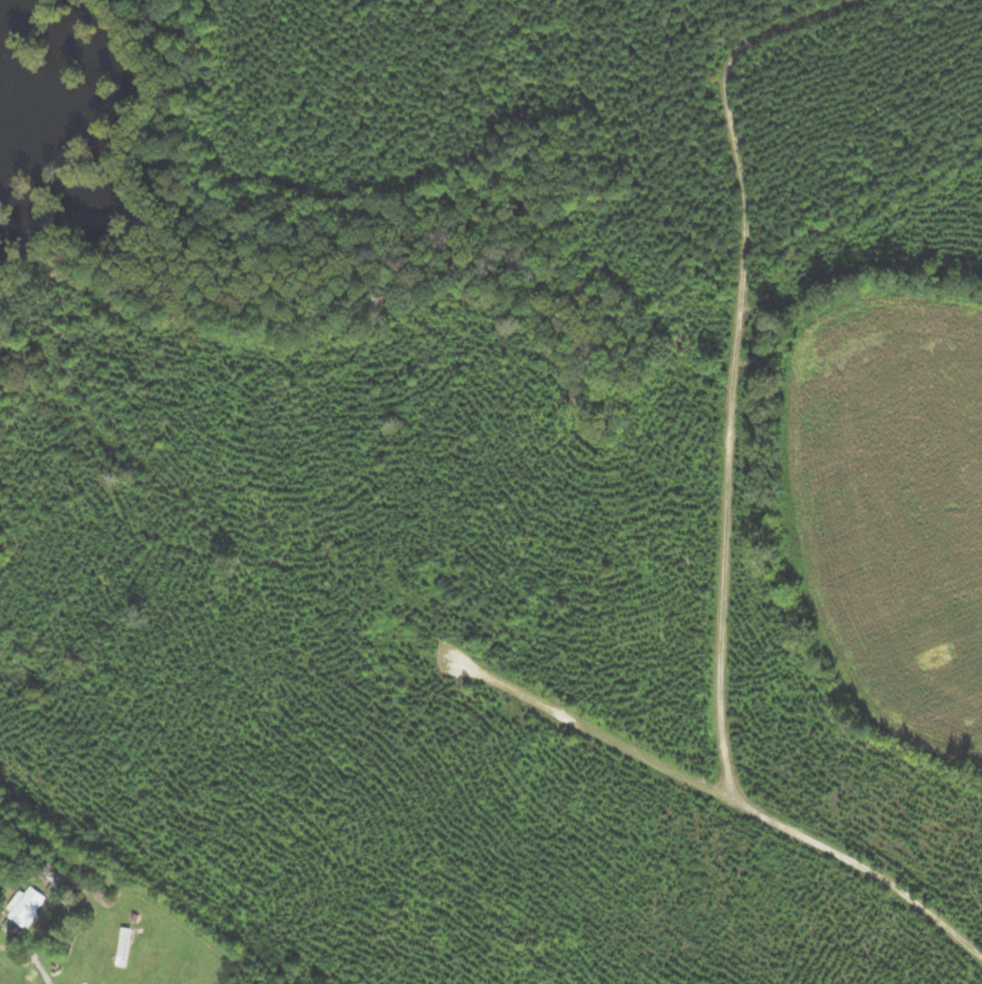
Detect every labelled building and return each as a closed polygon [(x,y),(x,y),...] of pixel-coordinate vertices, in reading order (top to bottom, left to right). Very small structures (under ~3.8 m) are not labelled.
[(50,901),(35,889),(12,917),(27,929),(50,901)] [(126,968),(133,930),(124,929),(117,966),(126,968)]
